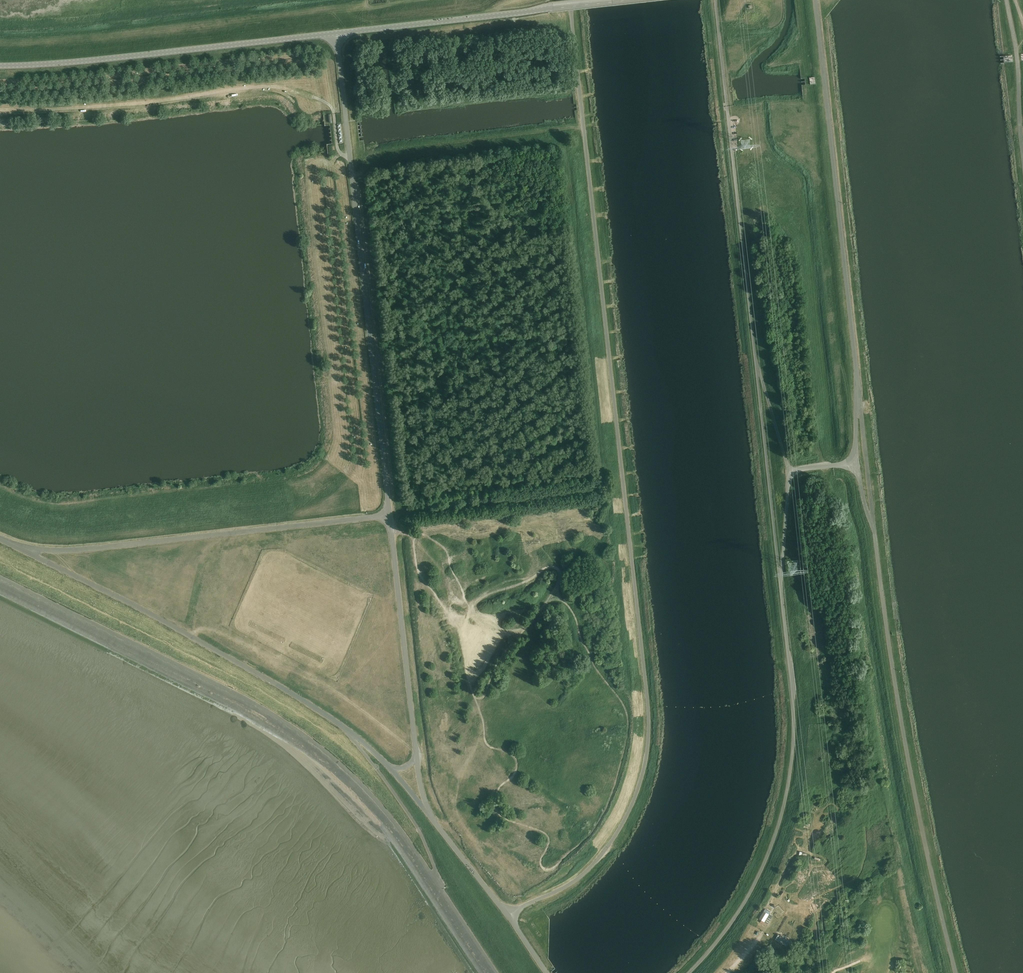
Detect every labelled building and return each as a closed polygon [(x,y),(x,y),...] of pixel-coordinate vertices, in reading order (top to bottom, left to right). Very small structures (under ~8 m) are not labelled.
[(764,911),(759,918),(765,922),(769,914),(764,911)] [(780,936),(777,941),(782,944),(782,943),(785,939),(780,936)]
